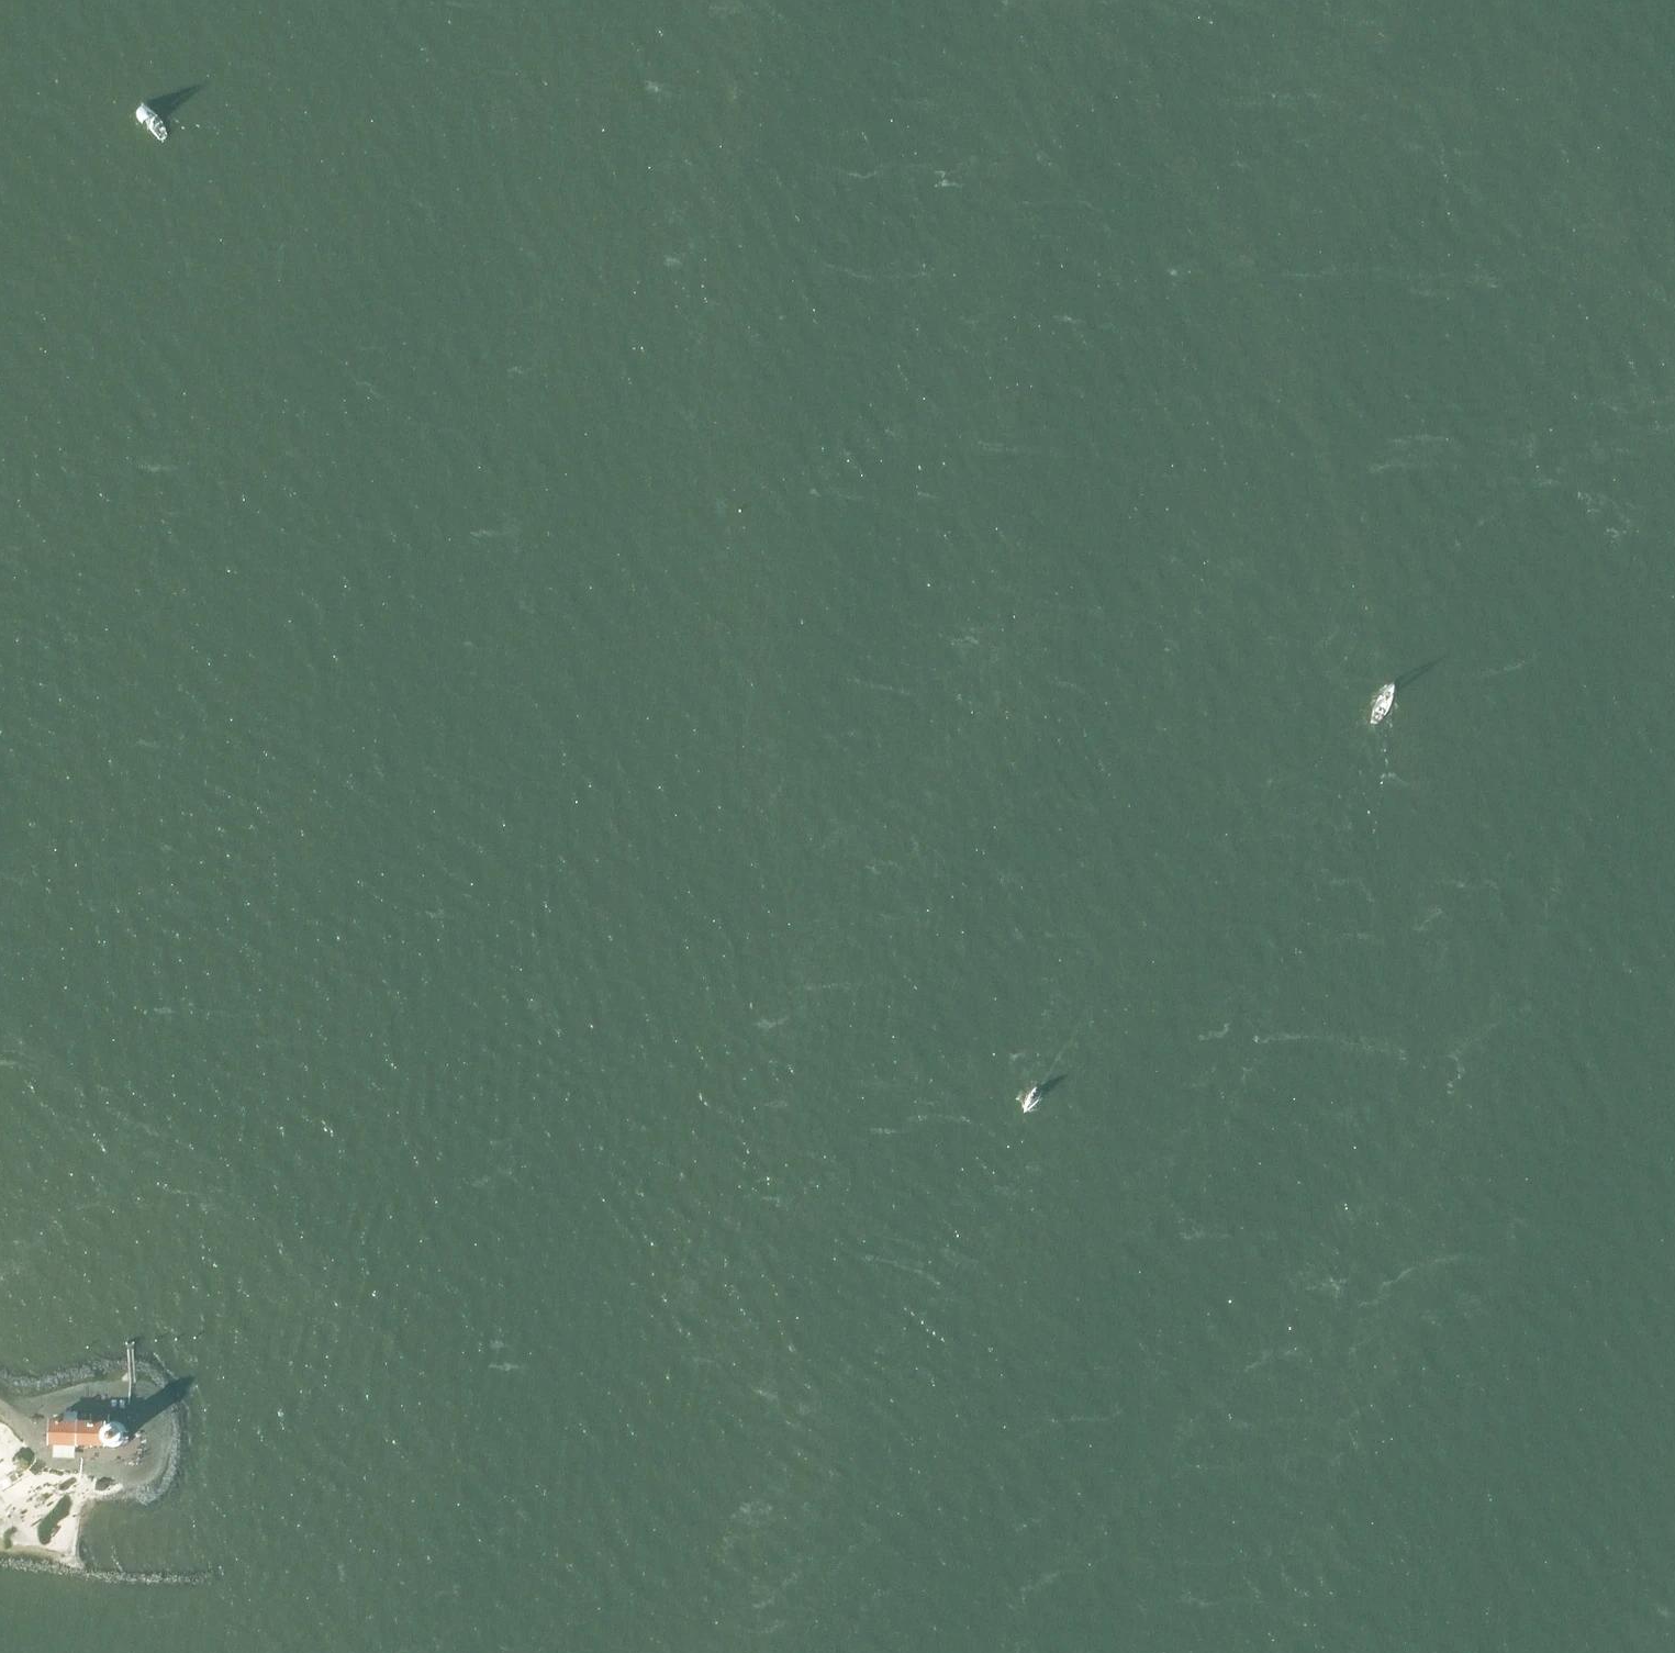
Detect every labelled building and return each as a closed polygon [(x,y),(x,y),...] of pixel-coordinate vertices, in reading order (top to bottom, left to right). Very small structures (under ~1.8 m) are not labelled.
[(54,1420),(53,1444),(109,1446),(113,1447),(115,1448),(116,1448),(117,1448),(118,1448),(120,1448),(121,1447),(122,1447),(123,1447),(124,1446),(125,1445),(126,1444),(127,1443),(128,1443),(129,1441),(129,1440),(130,1439),(130,1438),(130,1437),(130,1435),(130,1434),(130,1433),(130,1432),(129,1430),(129,1429),(128,1428),(127,1427),(127,1426),(126,1425),(125,1425),(124,1424),(122,1423),(121,1423),(120,1423),(119,1422),(118,1422),(116,1422),(115,1423),(111,1424),(111,1422),(54,1420)]
